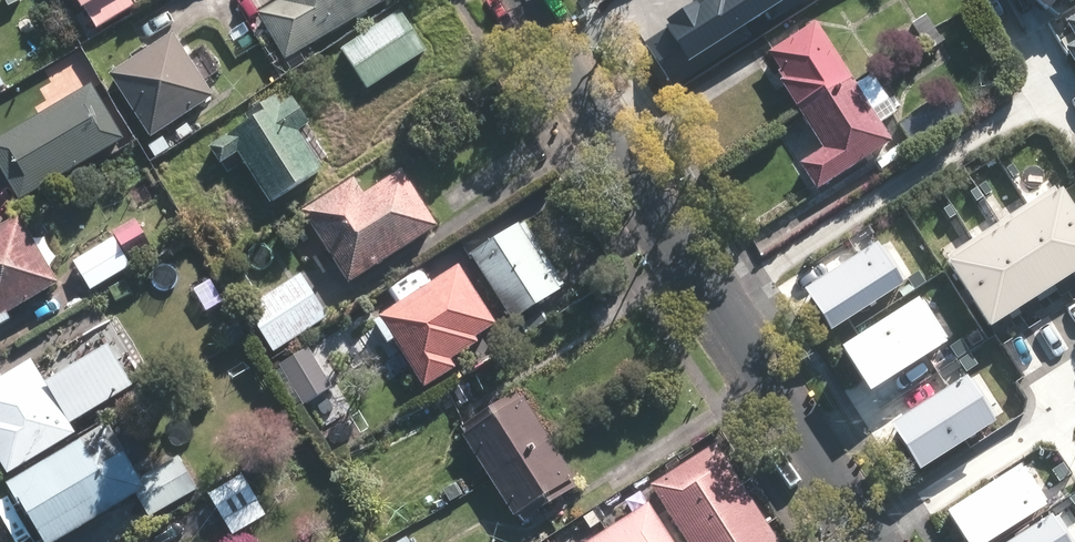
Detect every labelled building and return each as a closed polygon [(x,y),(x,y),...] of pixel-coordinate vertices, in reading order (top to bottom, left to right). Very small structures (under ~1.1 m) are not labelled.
[(96,28),(136,6),(132,0),(80,0),(96,28)] [(281,3),(258,16),(284,59),(386,0),(279,0),(281,3)] [(684,16),(706,52),(794,0),(704,0),(706,3),(684,16)] [(367,90),(426,52),(400,11),(341,49),(367,90)] [(942,41),(926,16),(909,27),(925,52),(942,41)] [(1063,24),(1074,43),(1065,49),(1074,65),(1074,17),(1063,24)] [(872,76),(855,87),(814,23),(768,53),(785,79),(780,82),(822,148),(799,163),(816,191),(856,165),(855,165),(891,143),(879,124),(896,113),(872,76)] [(213,97),(171,35),(106,78),(148,140),(213,97)] [(90,86),(0,139),(0,169),(19,201),(123,141),(90,86)] [(911,148),(967,114),(953,92),(897,126),(911,148)] [(292,99),(282,105),(280,106),(275,98),(245,117),(249,124),(209,149),(217,163),(236,152),(268,205),(322,172),(297,131),(308,125),(292,99)] [(400,171),(361,194),(353,181),(303,211),(347,284),(436,230),(400,171)] [(945,262),(992,334),(1074,280),(1074,190),(1069,181),(945,262)] [(19,217),(0,228),(0,319),(59,285),(19,217)] [(151,246),(135,220),(112,234),(128,260),(151,246)] [(518,226),(469,258),(512,322),(560,291),(518,226)] [(916,289),(878,230),(791,287),(829,345),(916,289)] [(130,267),(113,239),(73,263),(90,291),(130,267)] [(458,268),(378,318),(423,388),(455,369),(450,361),(477,344),(475,339),(495,326),(458,268)] [(328,316),(300,275),(247,311),(274,352),(328,316)] [(954,347),(916,289),(829,345),(867,404),(954,347)] [(0,379),(0,465),(6,476),(75,434),(70,425),(132,388),(107,347),(45,384),(31,361),(0,379)] [(332,387),(308,349),(279,368),(302,406),(332,387)] [(882,425),(914,474),(998,420),(966,371),(882,425)] [(572,478),(523,399),(462,436),(512,516),(572,478)] [(176,458),(139,480),(105,426),(11,484),(47,541),(59,541),(134,495),(150,521),(197,491),(176,458)] [(650,486),(686,541),(776,541),(714,445),(650,486)] [(957,541),(997,541),(1054,505),(1022,456),(937,511),(957,541)] [(233,536),(266,515),(240,474),(207,495),(233,536)] [(647,503),(587,541),(672,541),(647,503)] [(1054,505),(997,541),(1074,541),(1074,538),(1054,505)]
